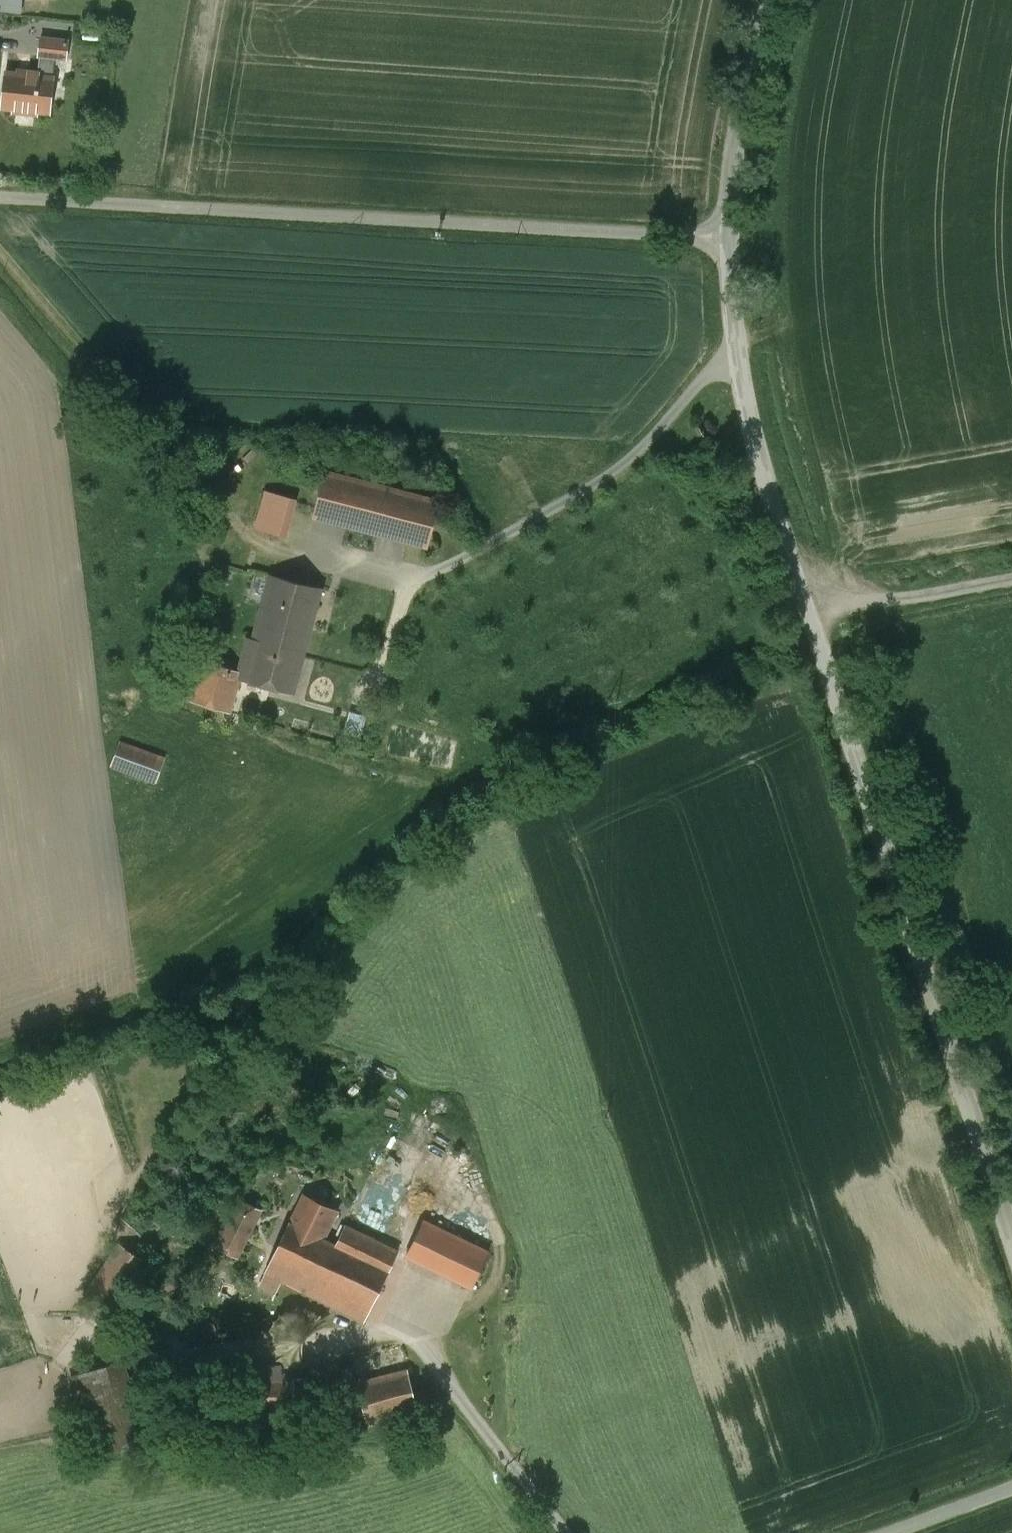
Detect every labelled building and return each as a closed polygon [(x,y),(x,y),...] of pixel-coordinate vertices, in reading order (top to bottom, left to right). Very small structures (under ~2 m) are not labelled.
[(41,38),(39,56),(40,56),(55,57),(67,59),(69,41),(41,38)] [(40,56),(39,72),(40,72),(40,75),(53,77),(55,57),(40,56)] [(28,74),(6,72),(2,107),(15,109),(15,112),(37,115),(38,111),(51,113),(55,77),(53,77),(40,75),(40,72),(39,72),(28,71),(28,74)] [(440,503),(325,472),(313,516),(428,547),(440,503)] [(297,499),(266,491),(256,527),(287,536),(297,499)] [(253,570),(237,625),(306,643),(307,643),(322,589),(253,570)] [(240,679),(293,692),(306,643),(237,625),(235,634),(248,637),(239,671),(242,672),(240,679)] [(240,679),(242,672),(239,671),(202,659),(190,700),(230,712),(240,679)] [(165,759),(119,741),(110,764),(156,782),(165,759)] [(336,1211),(306,1196),(292,1224),(290,1223),(266,1272),(312,1295),(337,1245),(323,1238),(336,1211)] [(233,1266),(260,1217),(239,1205),(211,1254),(233,1266)] [(489,1252),(424,1221),(407,1256),(471,1287),(489,1252)] [(337,1245),(312,1295),(364,1320),(398,1252),(346,1226),(337,1245)] [(402,1345),(352,1358),(371,1428),(421,1415),(402,1345)] [(145,1448),(118,1364),(73,1378),(100,1462),(145,1448)] [(294,1394),(293,1371),(243,1373),(245,1435),(296,1433),(296,1411),(305,1410),(304,1394),(294,1394)]
